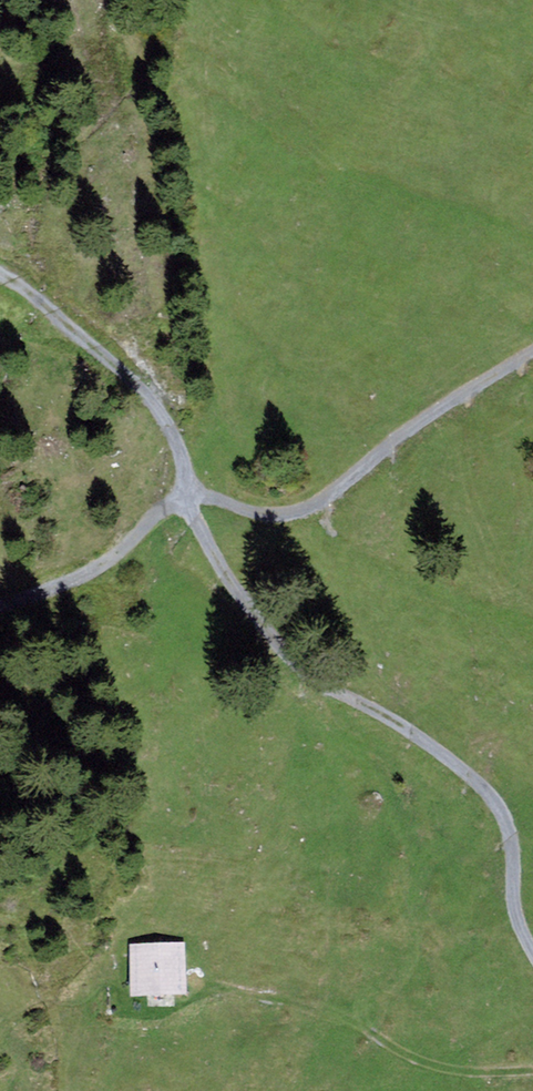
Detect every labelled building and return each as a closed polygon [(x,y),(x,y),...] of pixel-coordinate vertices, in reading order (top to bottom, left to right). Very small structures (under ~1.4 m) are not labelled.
[(198,942),(143,946),(146,995),(201,991),(198,942)]
